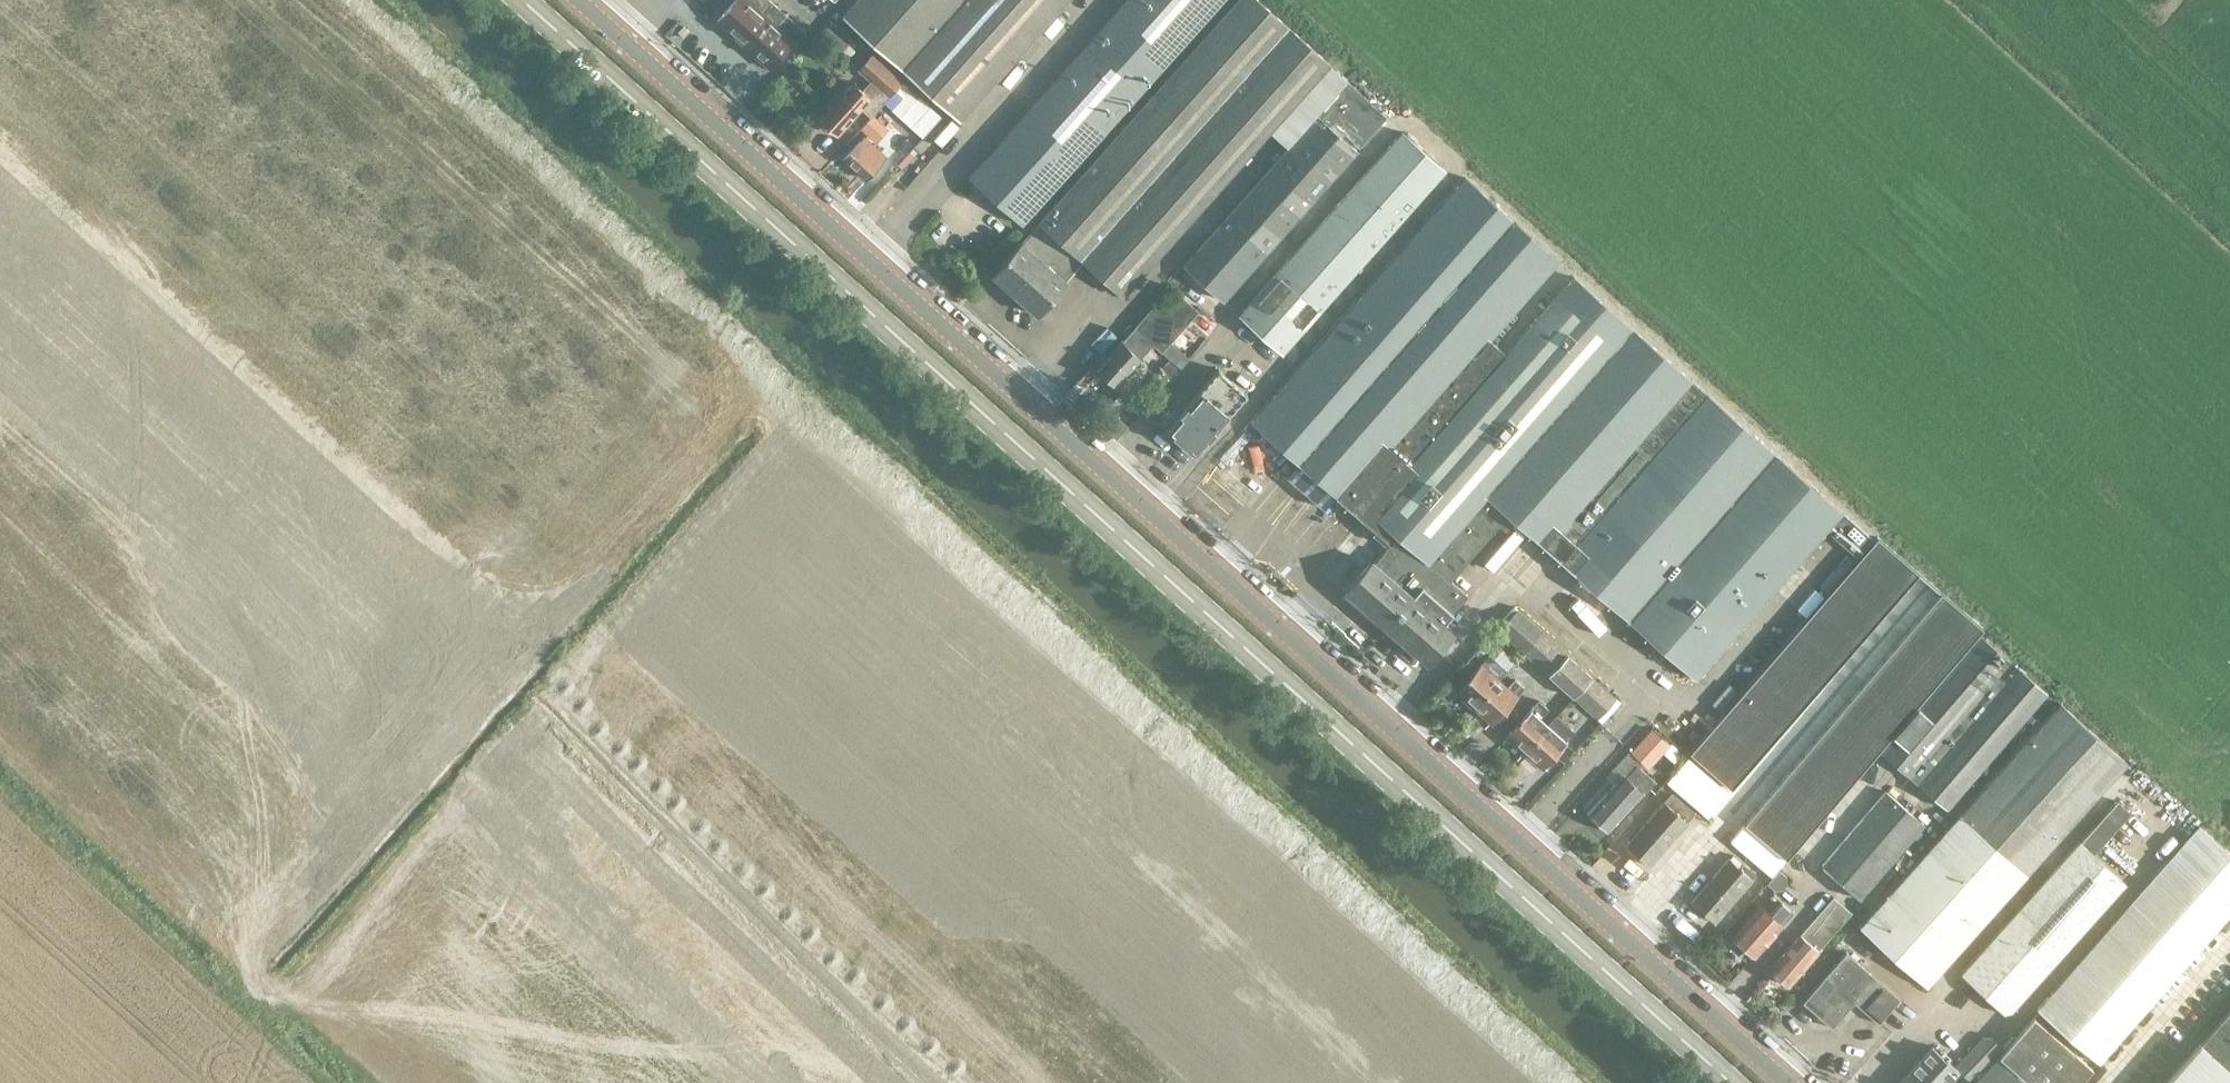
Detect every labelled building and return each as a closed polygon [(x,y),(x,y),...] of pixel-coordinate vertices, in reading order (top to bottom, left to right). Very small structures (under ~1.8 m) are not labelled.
[(735,35),(758,8),(751,2),(752,0),(734,0),(717,19),(735,35)] [(1065,0),(857,0),(843,16),(959,119),(1065,0)] [(1014,126),(968,176),(1023,225),(1068,174),(1222,0),(1126,0),(1014,126)] [(1040,220),(1042,222),(1082,258),(1124,295),(1328,62),(1261,0),(1237,0),(1040,220)] [(758,8),(735,35),(752,50),(776,24),(775,23),(784,13),(775,6),(766,15),(758,8)] [(776,24),(752,50),(769,66),(802,29),(793,21),(784,31),(776,24)] [(899,85),(871,60),(862,70),(873,79),(862,92),(852,83),(843,93),(840,90),(826,105),(830,108),(821,118),(836,132),(859,106),(871,116),(884,101),(899,85)] [(1347,80),(1317,114),(1350,143),(1353,141),(1358,145),(1385,116),(1347,80)] [(899,85),(884,101),(923,137),(941,117),(919,96),(917,98),(908,90),(907,92),(899,85)] [(1224,299),(1357,149),(1351,144),(1317,114),(1287,148),(1184,264),(1224,299)] [(1282,352),(1445,169),(1402,131),(1239,314),(1282,352)] [(864,136),(844,158),(866,178),(887,156),(864,136)] [(1347,503),(1490,339),(1560,259),(1463,178),(1250,421),(1347,503)] [(1021,240),(992,273),(1036,312),(1065,280),(1064,278),(1082,258),(1042,222),(1024,242),(1021,240)] [(1429,562),(1633,327),(1575,277),(1507,354),(1490,339),(1347,503),(1391,541),(1372,562),(1370,561),(1344,591),(1385,627),(1437,569),(1429,562)] [(1135,352),(1147,339),(1161,350),(1198,310),(1172,287),(1136,325),(1135,325),(1097,368),(1115,384),(1140,357),(1135,352)] [(1561,560),(1708,393),(1691,378),(1633,327),(1429,562),(1437,569),(1385,627),(1426,663),(1454,632),(1442,621),(1466,593),(1450,579),(1507,513),(1544,546),(1561,560)] [(1194,453),(1229,413),(1246,393),(1217,368),(1200,388),(1166,428),(1194,453)] [(1708,393),(1561,560),(1696,678),(1826,529),(1834,537),(1829,543),(1844,556),(1849,550),(1855,555),(1872,537),(1708,393)] [(1287,461),(1281,467),(1285,471),(1291,465),(1287,461)] [(1876,537),(1865,550),(1907,587),(1919,573),(1877,536),(1876,537)] [(1865,550),(1853,563),(1895,600),(1907,587),(1865,550)] [(1853,563),(1841,577),(1884,613),(1895,600),(1853,563)] [(1841,577),(1830,590),(1872,627),(1884,613),(1841,577)] [(1830,590),(1818,604),(1860,640),(1872,627),(1830,590)] [(1941,592),(1929,606),(1971,642),(1983,628),(1941,592)] [(1513,604),(1494,625),(1498,629),(1598,719),(1598,718),(1603,722),(1621,701),(1617,697),(1517,607),(1513,604)] [(1818,604),(1806,617),(1849,654),(1860,640),(1818,604)] [(1929,606),(1917,619),(1959,656),(1971,642),(1929,606)] [(1806,617),(1795,631),(1837,667),(1849,654),(1806,617)] [(1917,619),(1906,633),(1948,669),(1959,656),(1917,619)] [(1795,631),(1783,644),(1825,681),(1836,669),(1837,667),(1795,631)] [(1906,633),(1894,646),(1936,683),(1948,669),(1906,633)] [(1924,700),(1913,713),(1901,727),(1890,740),(1881,751),(1909,775),(1911,773),(1919,781),(1918,783),(1947,808),(2006,738),(2016,746),(2045,711),(2036,704),(2046,691),(2017,667),(2015,669),(2006,661),(2008,659),(1980,635),(1971,646),(1959,659),(1948,673),(1936,686),(1924,700)] [(1783,644),(1771,657),(1814,694),(1825,681),(1783,644)] [(1894,646),(1883,660),(1925,697),(1936,683),(1894,646)] [(1457,690),(1475,706),(1507,670),(1499,663),(1498,664),(1488,655),(1457,690)] [(1771,657),(1760,671),(1802,707),(1814,694),(1771,657)] [(1883,660),(1871,673),(1913,710),(1925,697),(1883,660)] [(1507,670),(1475,706),(1492,722),(1524,687),(1514,679),(1507,687),(1500,680),(1508,670),(1507,670)] [(1760,671),(1748,684),(1790,721),(1802,707),(1760,671)] [(1871,673),(1860,687),(1902,724),(1913,710),(1871,673)] [(1748,684),(1736,698),(1778,734),(1790,721),(1748,684)] [(1851,697),(1848,701),(1890,737),(1902,724),(1860,687),(1851,697)] [(1736,698),(1725,711),(1767,748),(1778,734),(1736,698)] [(1506,735),(1524,751),(1548,724),(1540,717),(1548,709),(1538,700),(1506,735)] [(1848,701),(1837,714),(1879,751),(1890,737),(1848,701)] [(2060,702),(1906,874),(1903,878),(1898,873),(1869,906),(1874,910),(1860,926),(1927,985),(2127,762),(2060,702)] [(1725,711),(1713,724),(1755,761),(1767,748),(1725,711)] [(1837,714),(1825,728),(1867,764),(1879,751),(1837,714)] [(1548,724),(1524,751),(1541,767),(1573,732),(1564,723),(1556,732),(1548,724)] [(1713,724),(1701,738),(1743,774),(1755,761),(1713,724)] [(1825,728),(1814,741),(1856,778),(1867,764),(1825,728)] [(1645,762),(1662,742),(1651,732),(1633,751),(1645,762)] [(1683,735),(1676,741),(1683,748),(1689,741),(1683,735)] [(1700,739),(1689,752),(1731,789),(1743,774),(1701,738),(1700,739)] [(1814,741),(1802,755),(1844,791),(1856,778),(1814,741)] [(1802,755),(1791,768),(1833,805),(1844,791),(1802,755)] [(1791,768),(1779,782),(1821,818),(1833,805),(1791,768)] [(1608,830),(1648,784),(1631,769),(1618,784),(1615,781),(1588,813),(1608,830)] [(1779,782),(1768,795),(1810,832),(1821,818),(1779,782)] [(1821,864),(1861,899),(1869,906),(1898,873),(1890,866),(1925,824),(1885,790),(1821,864)] [(1687,823),(1686,822),(1695,812),(1688,806),(1688,807),(1672,793),(1626,846),(1650,866),(1687,823)] [(1768,795),(1756,809),(1798,845),(1810,832),(1768,795)] [(2093,855),(2131,812),(2117,800),(2080,842),(2079,841),(1961,974),(1975,986),(1970,992),(1988,1008),(1993,1003),(2003,1012),(2011,1012),(2125,884),(2093,855)] [(1756,809),(1744,823),(1786,859),(1798,845),(1756,809)] [(2056,1025),(2099,1063),(2229,913),(2229,853),(2198,825),(2037,1008),(2056,1025)] [(1714,922),(1751,878),(1744,873),(1749,867),(1743,862),(1738,867),(1728,859),(1691,902),(1714,922)] [(1787,874),(1779,868),(1767,883),(1775,890),(1783,890),(1788,884),(1787,874)] [(1788,984),(1851,911),(1833,896),(1770,969),(1788,984)] [(1755,955),(1793,912),(1780,901),(1769,914),(1759,905),(1733,935),(1755,955)] [(1804,1003),(1830,1025),(1833,1028),(1855,1003),(1879,1024),(1902,998),(1848,952),(1804,1003)] [(2164,1082),(2229,1082),(2229,1008),(2164,1082)] [(1997,1056),(2028,1082),(2081,1082),(2093,1069),(2031,1016),(1997,1056)] [(1906,1075),(1899,1082),(1947,1082),(1959,1070),(1971,1082),(1973,1080),(2002,1046),(1990,1035),(1984,1036),(1954,1066),(1932,1046),(1906,1075)] [(1997,1056),(1975,1082),(1973,1080),(1971,1082),(2028,1082),(1997,1056)]
